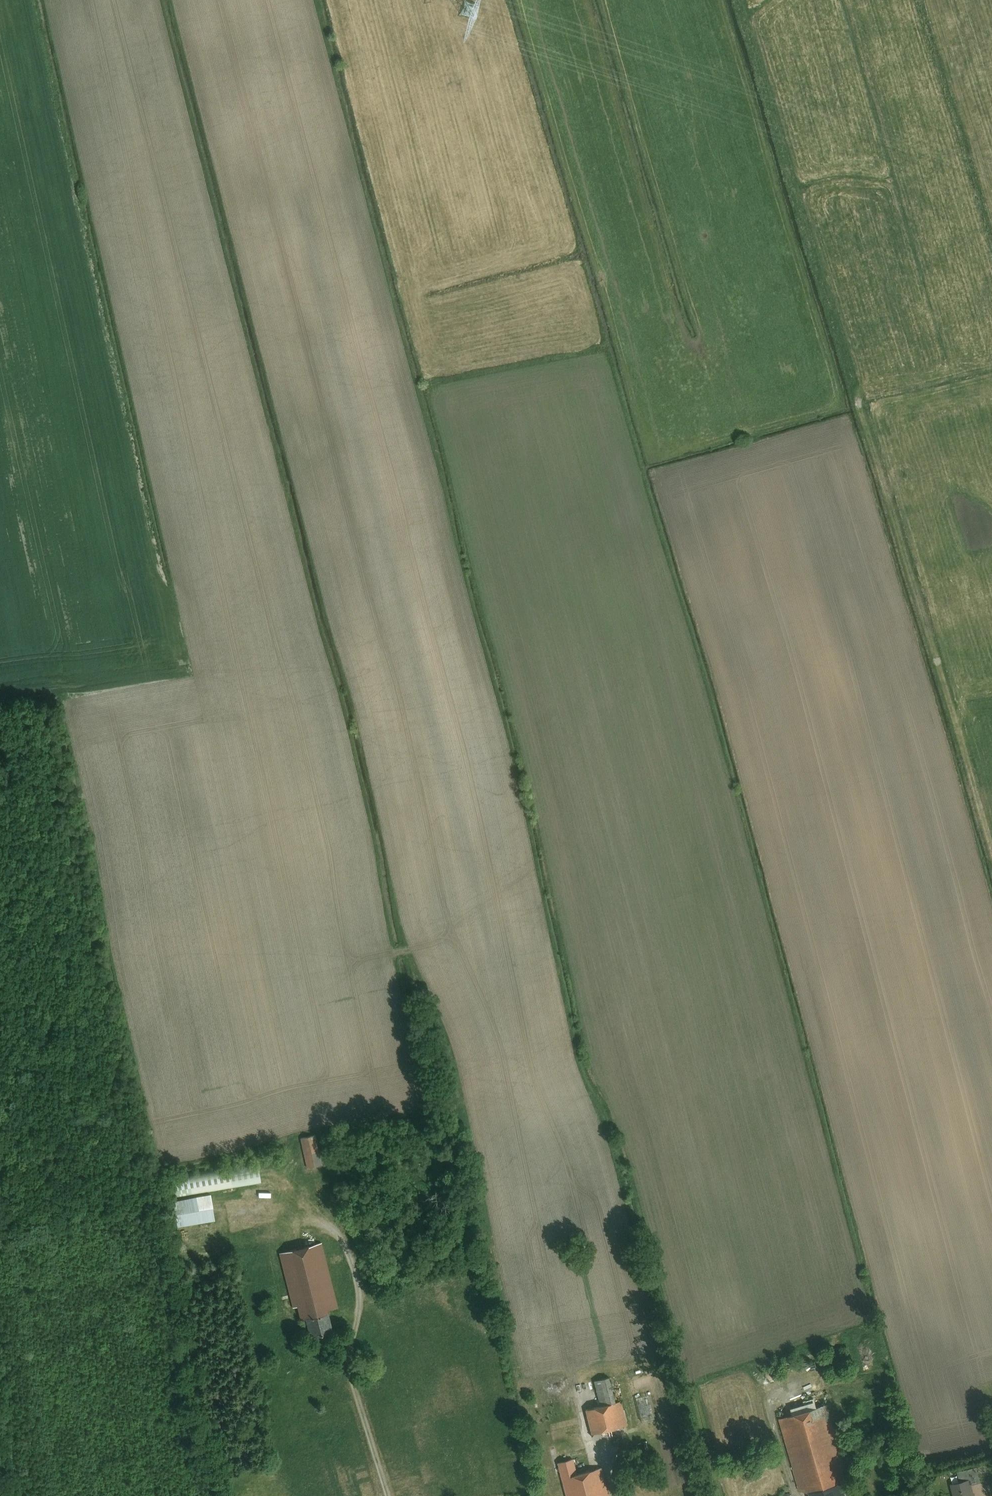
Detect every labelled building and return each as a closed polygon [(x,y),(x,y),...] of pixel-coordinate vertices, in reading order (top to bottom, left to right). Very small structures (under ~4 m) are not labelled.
[(319,1134),(302,1135),(305,1165),(322,1164),(319,1134)] [(259,1183),(257,1164),(170,1177),(173,1196),(259,1183)] [(176,1225),(213,1218),(208,1192),(171,1199),(176,1225)] [(342,1307),(323,1240),(278,1253),(293,1306),(296,1305),(299,1317),(303,1316),(308,1336),(333,1329),(328,1311),(342,1307)] [(599,1404),(584,1407),(590,1433),(628,1425),(623,1399),(614,1401),(608,1375),(593,1379),(599,1404)] [(776,1417),(798,1493),(805,1491),(807,1495),(843,1495),(839,1479),(843,1478),(823,1404),(776,1417)] [(557,1461),(566,1495),(610,1495),(603,1468),(576,1474),(572,1457),(557,1461)] [(968,1476),(949,1482),(953,1495),(974,1495),(968,1476)]
